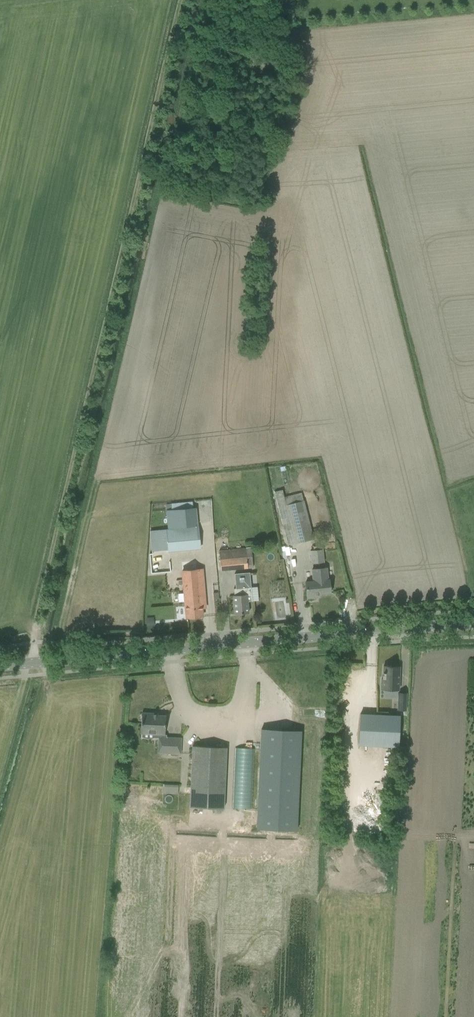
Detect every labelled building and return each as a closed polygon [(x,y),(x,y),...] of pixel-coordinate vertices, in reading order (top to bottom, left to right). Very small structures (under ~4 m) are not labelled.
[(277,507),(287,546),(313,539),(301,493),(284,497),(282,490),(274,492),(277,507)] [(194,524),(193,508),(166,511),(168,527),(194,524)] [(200,549),(198,526),(166,529),(168,552),(200,549)] [(220,571),(252,568),(250,547),(218,551),(220,571)] [(310,551),(311,563),(324,562),(322,550),(310,551)] [(320,594),(330,593),(329,579),(327,578),(327,568),(320,569),(312,569),(313,581),(305,582),(307,598),(320,597),(320,594)] [(201,605),(205,605),(204,595),(202,569),(182,571),(185,608),(186,618),(202,617),(201,605)] [(235,588),(233,589),(234,596),(234,604),(235,614),(248,613),(247,602),(252,601),(249,572),(247,573),(234,574),(235,588)] [(398,690),(399,666),(383,666),(383,679),(381,679),(381,690),(398,690)] [(407,711),(407,693),(397,692),(397,710),(407,711)] [(158,752),(170,753),(180,753),(180,738),(164,737),(165,716),(152,715),(152,713),(141,713),(140,733),(141,733),(141,737),(142,737),(144,738),(146,739),(148,739),(150,739),(154,738),(158,738),(158,752)] [(359,745),(398,747),(399,716),(360,713),(359,745)] [(301,731),(261,729),(256,829),(296,831),(301,731)] [(189,807),(223,809),(226,748),(192,746),(189,807)] [(232,808),(251,809),(254,749),(235,748),(232,808)] [(162,784),(162,792),(178,793),(178,785),(162,784)]
